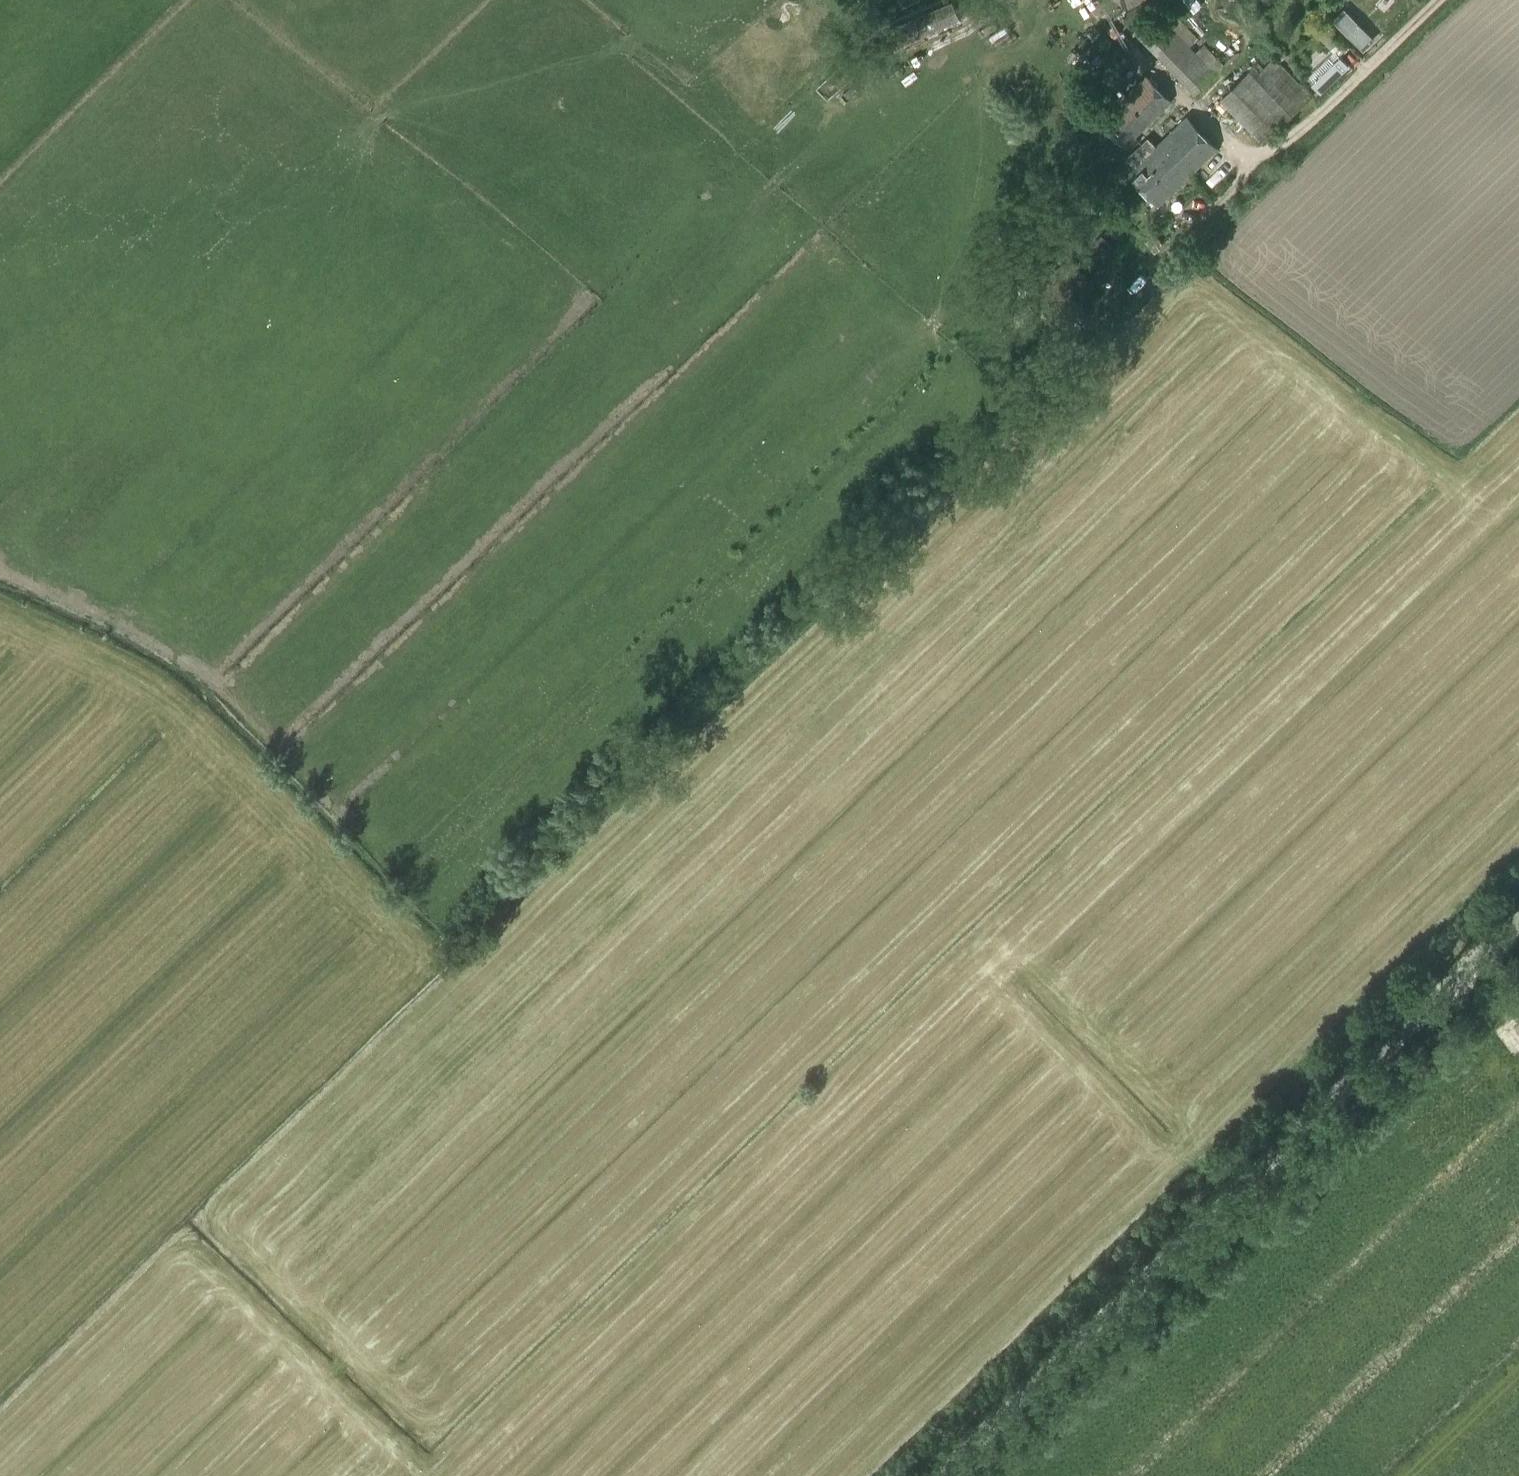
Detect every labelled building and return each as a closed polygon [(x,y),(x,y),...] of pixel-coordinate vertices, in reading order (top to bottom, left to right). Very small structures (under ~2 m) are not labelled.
[(961,17),(954,0),(937,0),(890,21),(900,43),(961,17)] [(1202,3),(1200,0),(1184,0),(1194,11),(1202,3)] [(1331,17),(1363,50),(1376,38),(1344,5),(1331,17)] [(1165,19),(1156,9),(1140,25),(1142,27),(1136,32),(1194,91),(1223,63),(1173,12),(1165,19)] [(1322,62),(1334,76),(1348,62),(1336,49),(1322,62)] [(1256,65),(1224,96),(1268,141),(1311,98),(1272,58),(1260,69),(1256,65)] [(1125,144),(1172,100),(1146,73),(1100,118),(1125,144)] [(1217,147),(1187,115),(1155,145),(1148,137),(1128,156),(1136,164),(1129,171),(1159,202),(1217,147)] [(1104,257),(1115,247),(1101,233),(1091,243),(1104,257)] [(1155,234),(1147,242),(1155,251),(1163,243),(1155,234)]
